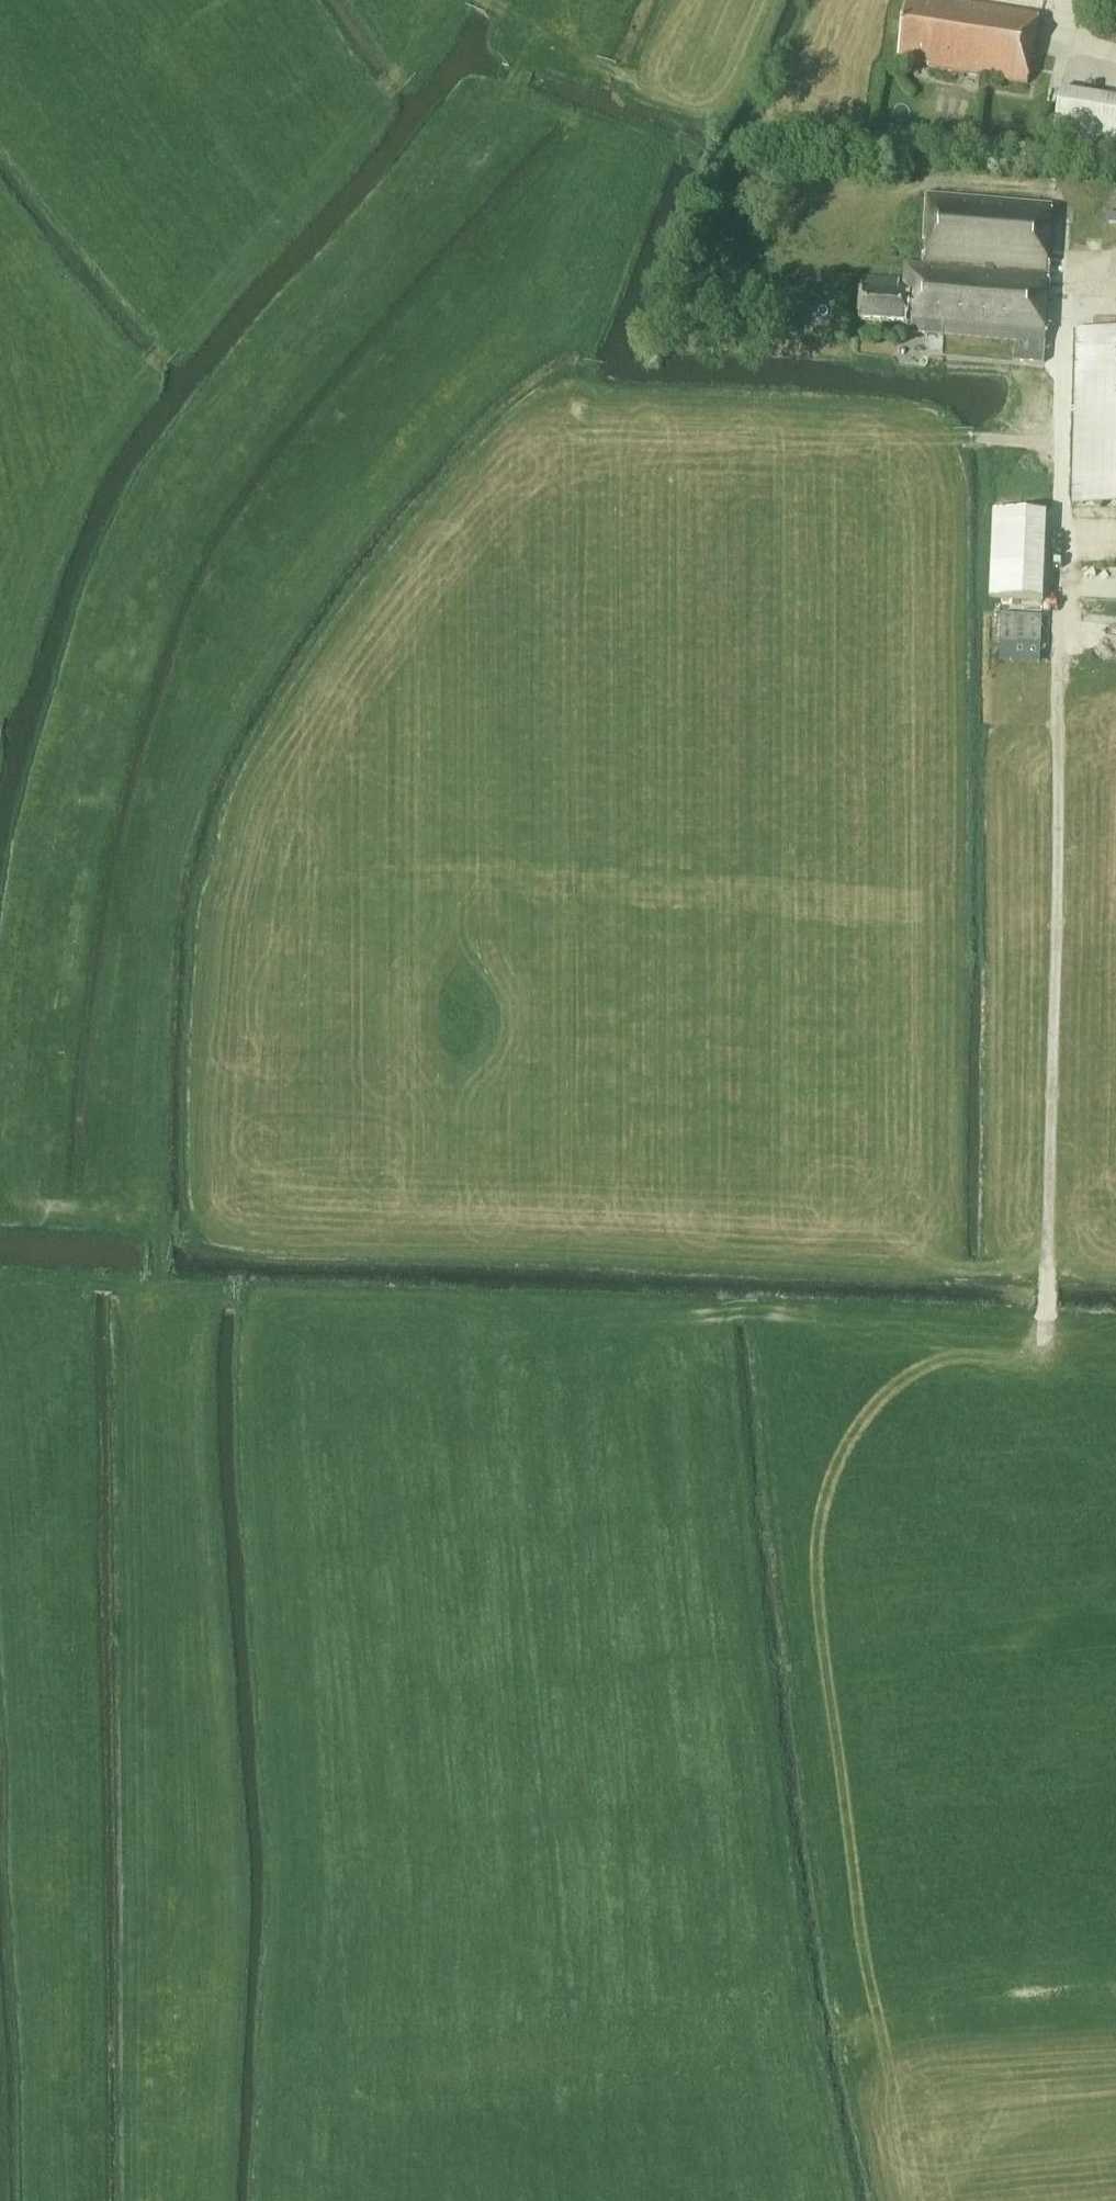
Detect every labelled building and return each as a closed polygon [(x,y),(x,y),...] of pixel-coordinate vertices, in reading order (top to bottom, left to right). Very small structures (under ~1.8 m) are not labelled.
[(1038,18),(956,3),(940,0),(934,0),(933,4),(910,0),(909,0),(899,57),(917,60),(916,63),(928,65),(928,68),(1027,86),(1039,18),(1038,18)] [(1115,140),(1115,96),(1056,87),(1049,131),(1115,140)] [(1017,361),(1042,363),(1050,279),(1047,278),(1054,206),(929,195),(922,266),(907,264),(905,292),(909,292),(907,324),(911,324),(910,332),(1019,341),(1017,361)] [(909,292),(905,292),(898,291),(898,281),(863,279),(862,292),(861,292),(859,317),(859,321),(907,324),(909,292)] [(1076,329),(1072,504),(1115,506),(1115,330),(1076,329)] [(994,511),(990,597),(1043,599),(1047,513),(994,511)] [(1042,618),(1002,616),(1001,643),(1041,644),(1042,618)]
